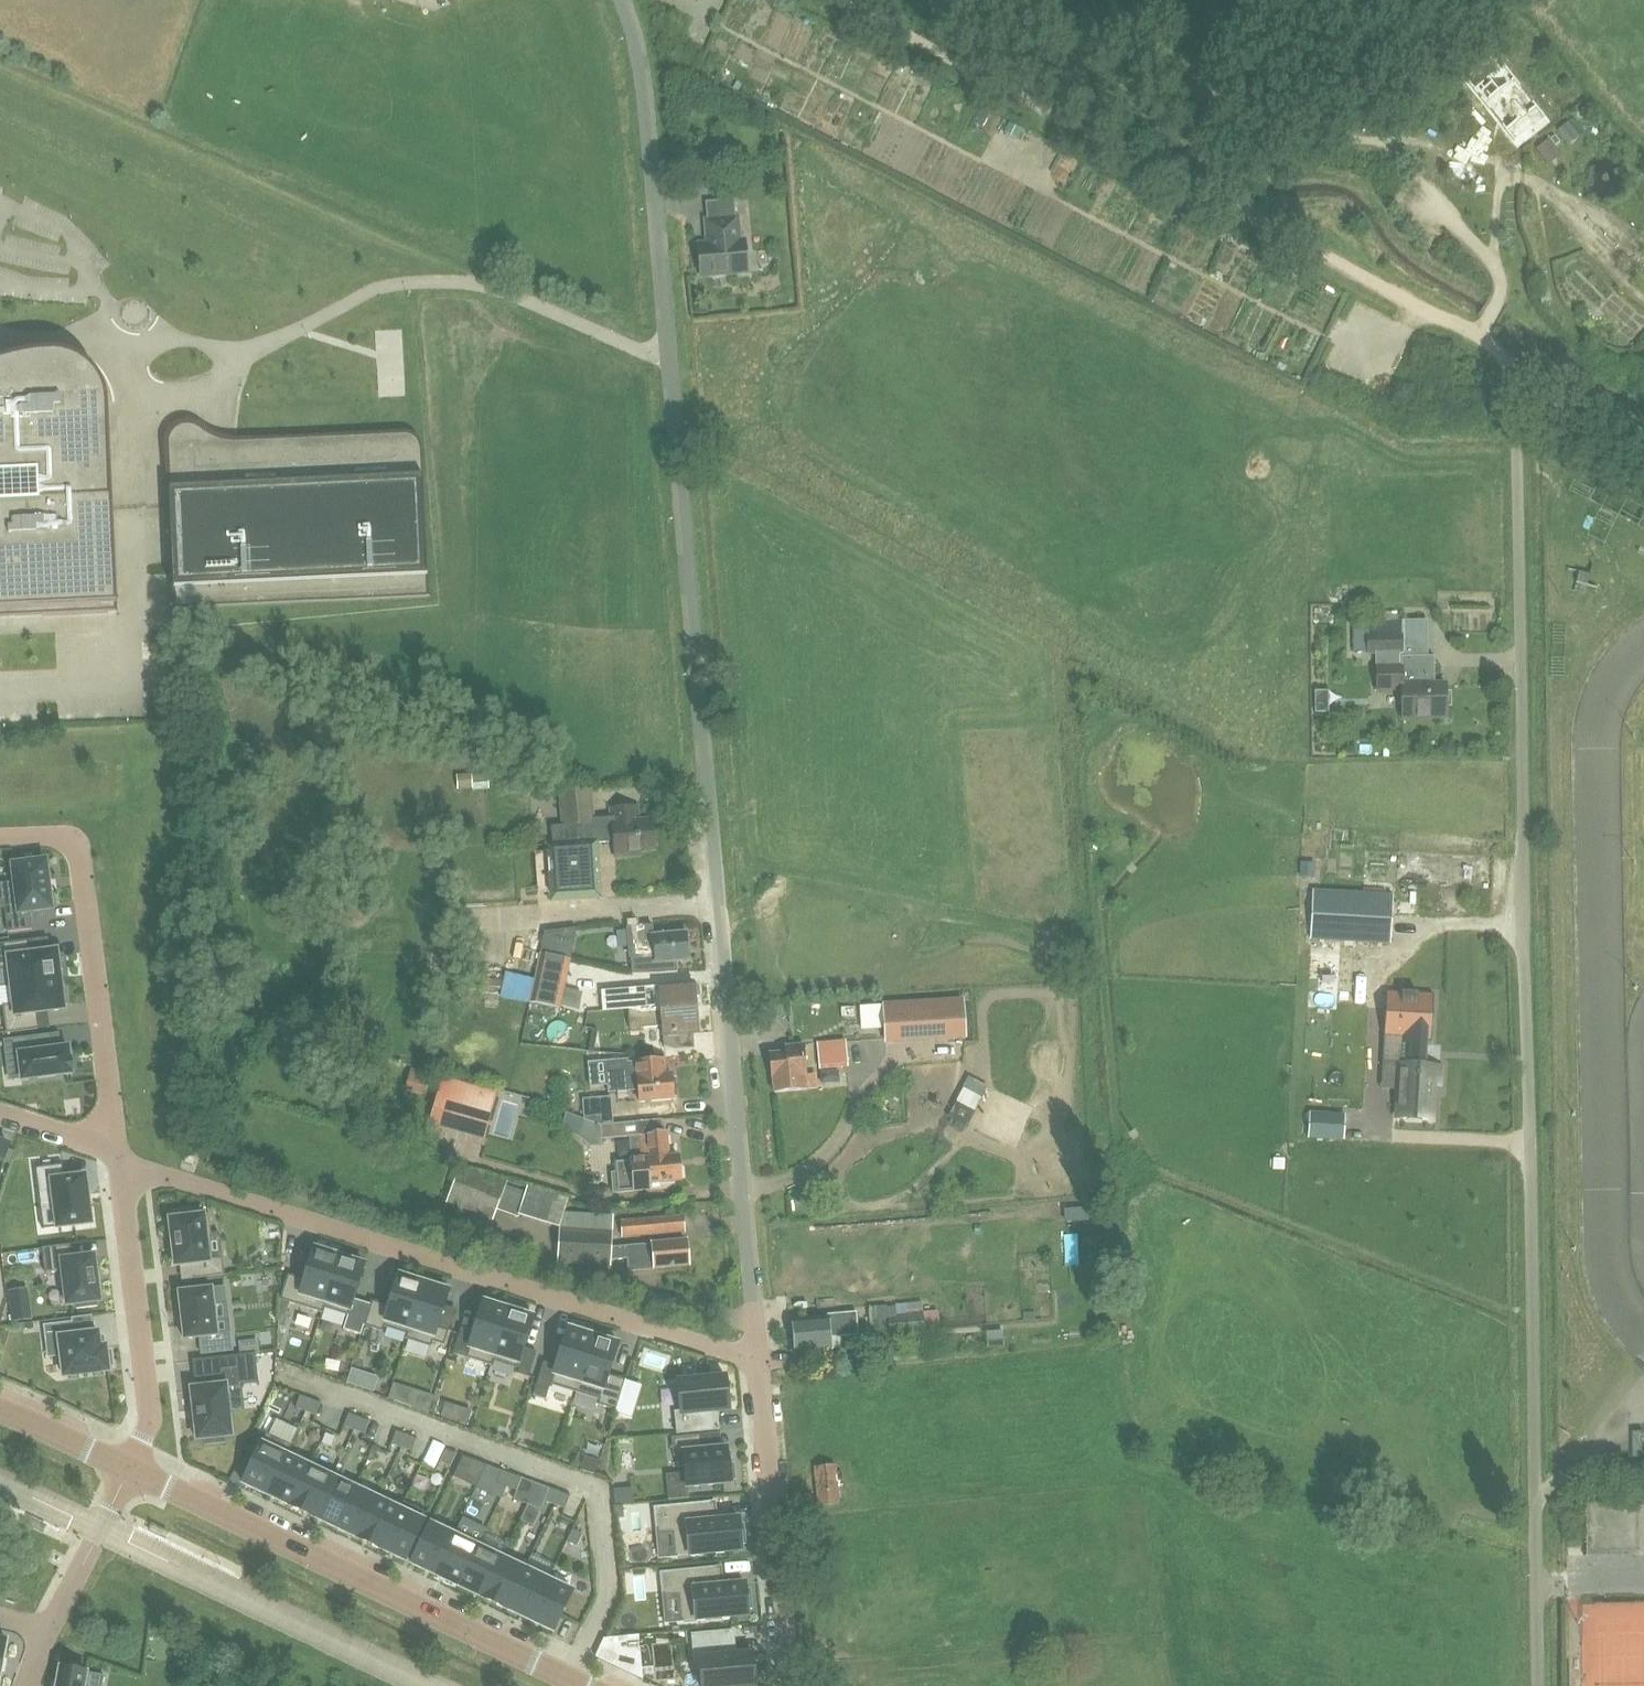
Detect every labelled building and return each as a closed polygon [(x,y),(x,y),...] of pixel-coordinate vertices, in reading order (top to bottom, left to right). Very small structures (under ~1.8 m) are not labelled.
[(1549,125),(1500,62),(1469,87),(1518,149),(1549,125)] [(737,82),(733,89),(738,91),(742,84),(737,82)] [(1008,123),(1001,136),(1016,144),(1023,130),(1008,123)] [(1578,137),(1567,123),(1557,131),(1568,145),(1578,137)] [(1560,143),(1555,136),(1550,140),(1555,146),(1560,143)] [(1545,160),(1556,152),(1548,141),(1538,149),(1545,160)] [(699,245),(701,276),(747,272),(745,241),(739,241),(737,218),(706,221),(708,236),(709,236),(710,244),(699,245)] [(1234,236),(1232,241),(1241,245),(1243,241),(1234,236)] [(116,611),(111,510),(107,405),(106,401),(106,399),(105,393),(105,392),(104,392),(102,386),(99,380),(95,374),(91,369),(90,369),(86,365),(85,364),(81,361),(80,360),(75,358),(68,355),(61,354),(55,353),(54,353),(48,353),(47,353),(41,354),(34,354),(27,355),(22,356),(14,358),(8,360),(2,361),(0,362),(0,617),(116,611)] [(1286,367),(1278,363),(1275,369),(1283,373),(1286,367)] [(182,424),(178,426),(171,432),(169,436),(168,440),(167,445),(170,506),(175,609),(428,597),(422,456),(422,452),(421,448),(420,443),(417,440),(414,436),(410,434),(406,433),(401,434),(264,440),(238,441),(232,441),(225,440),(218,438),(212,436),(207,433),(203,430),(200,427),(196,425),(191,424),(187,424),(182,424)] [(1369,635),(1369,623),(1369,621),(1354,622),(1355,653),(1369,653),(1369,635)] [(1403,635),(1370,635),(1370,653),(1403,652),(1403,635)] [(1377,666),(1377,690),(1402,690),(1402,718),(1447,718),(1446,685),(1435,685),(1435,654),(1403,655),(1403,665),(1377,666)] [(472,776),(474,790),(486,788),(485,774),(472,776)] [(561,793),(564,826),(551,827),(553,844),(549,845),(553,901),(601,898),(598,857),(597,842),(614,841),(616,856),(640,854),(640,851),(654,849),(652,820),(637,822),(636,807),(612,809),(613,818),(592,820),(590,790),(561,793)] [(18,904),(4,906),(5,907),(8,932),(32,929),(30,912),(52,909),(46,861),(13,865),(15,882),(18,904)] [(1313,891),(1311,939),(1390,944),(1393,895),(1313,891)] [(545,932),(540,954),(570,960),(577,929),(545,932)] [(631,948),(633,974),(660,973),(659,963),(690,960),(687,933),(652,936),(653,946),(631,948)] [(0,944),(0,968),(10,967),(12,986),(61,980),(59,970),(63,969),(61,954),(58,955),(57,952),(58,952),(57,950),(55,950),(55,951),(51,951),(29,954),(27,941),(0,944)] [(530,1001),(560,1008),(565,986),(570,960),(540,954),(530,1001)] [(14,1004),(3,1006),(7,1033),(38,1029),(36,1013),(47,1011),(62,1009),(62,1010),(65,1009),(65,1007),(64,1007),(64,1005),(67,1004),(65,989),(62,990),(61,980),(12,986),(14,1004)] [(699,987),(695,986),(694,984),(648,988),(649,1001),(628,1003),(628,1009),(643,1013),(696,1008),(696,998),(700,996),(699,987)] [(1423,1066),(1425,1040),(1430,1040),(1432,995),(1387,993),(1385,1037),(1391,1037),(1390,1047),(1406,1047),(1405,1065),(1400,1065),(1397,1118),(1432,1120),(1434,1086),(1440,1086),(1441,1067),(1423,1066)] [(965,1033),(962,1000),(884,1005),(886,1038),(965,1033)] [(885,1031),(884,1005),(862,1006),(864,1033),(885,1031)] [(622,1029),(630,1029),(662,1026),(664,1047),(676,1050),(694,1049),(693,1033),(698,1033),(696,1008),(643,1013),(628,1009),(621,1010),(622,1029)] [(38,1035),(4,1040),(7,1066),(20,1064),(22,1080),(72,1074),(69,1047),(40,1051),(38,1035)] [(845,1041),(817,1043),(819,1070),(831,1068),(848,1067),(845,1041)] [(786,1053),(769,1054),(771,1078),(774,1077),(775,1092),(806,1089),(804,1075),(807,1074),(804,1045),(785,1047),(786,1053)] [(671,1074),(665,1075),(664,1060),(628,1063),(629,1069),(607,1071),(609,1093),(639,1090),(640,1102),(673,1099),(671,1074)] [(439,1106),(486,1120),(493,1096),(445,1083),(439,1106)] [(958,1103),(973,1111),(981,1096),(966,1088),(958,1103)] [(611,1097),(583,1099),(585,1120),(602,1125),(614,1124),(611,1097)] [(973,1111),(958,1103),(950,1117),(966,1125),(973,1111)] [(1310,1113),(1309,1138),(1348,1140),(1349,1115),(1310,1113)] [(585,1120),(580,1134),(592,1144),(602,1144),(602,1139),(631,1136),(642,1135),(641,1121),(614,1124),(602,1125),(585,1120)] [(613,1193),(632,1191),(648,1190),(648,1184),(680,1181),(678,1156),(669,1157),(667,1133),(642,1135),(631,1136),(633,1160),(613,1162),(614,1173),(611,1174),(613,1193)] [(0,1143),(0,1177),(10,1146),(0,1143)] [(63,1164),(35,1167),(40,1206),(55,1204),(58,1227),(91,1223),(85,1176),(65,1179),(63,1164)] [(462,1166),(448,1202),(495,1220),(500,1210),(521,1216),(522,1213),(555,1222),(563,1195),(462,1166)] [(176,1219),(170,1219),(172,1236),(173,1250),(174,1250),(176,1266),(180,1266),(193,1264),(195,1278),(225,1275),(223,1259),(210,1260),(207,1235),(211,1235),(211,1234),(209,1215),(199,1216),(198,1209),(175,1212),(176,1219)] [(612,1248),(613,1233),(614,1215),(561,1212),(560,1230),(559,1241),(558,1263),(611,1266),(611,1260),(629,1259),(630,1271),(655,1269),(688,1266),(686,1241),(652,1243),(652,1244),(622,1247),(612,1248)] [(686,1219),(622,1225),(623,1240),(688,1234),(686,1219)] [(69,1245),(43,1249),(46,1273),(63,1271),(67,1305),(77,1304),(77,1308),(98,1306),(97,1301),(100,1301),(98,1285),(99,1285),(97,1272),(94,1255),(71,1258),(69,1245)] [(322,1312),(340,1256),(315,1248),(305,1279),(288,1274),(280,1299),(322,1312)] [(340,1256),(322,1312),(323,1313),(324,1308),(348,1315),(365,1264),(358,1262),(360,1257),(342,1252),(341,1256),(340,1256)] [(406,1339),(424,1282),(399,1274),(389,1306),(372,1300),(364,1326),(383,1331),(384,1326),(407,1334),(405,1339),(406,1339)] [(444,1345),(449,1331),(449,1330),(437,1327),(444,1306),(449,1290),(424,1282),(406,1339),(431,1347),(433,1342),(444,1345)] [(180,1297),(175,1297),(177,1313),(182,1312),(183,1322),(185,1339),(200,1337),(202,1354),(233,1351),(231,1333),(217,1334),(214,1303),(227,1302),(226,1287),(179,1292),(180,1297)] [(28,1292),(8,1294),(12,1324),(31,1321),(28,1292)] [(286,1311),(289,1302),(280,1299),(279,1309),(286,1311)] [(491,1365),(509,1309),(484,1301),(474,1332),(461,1328),(453,1354),(491,1365)] [(515,1373),(529,1377),(537,1352),(524,1348),(534,1317),(509,1309),(491,1365),(492,1366),(494,1360),(516,1368),(515,1373)] [(889,1335),(925,1331),(923,1313),(889,1317),(888,1310),(869,1311),(871,1337),(889,1335)] [(827,1319),(793,1322),(796,1353),(831,1350),(830,1338),(858,1335),(856,1312),(827,1315),(827,1319)] [(73,1322),(44,1325),(46,1340),(59,1339),(64,1376),(109,1371),(109,1366),(113,1365),(111,1351),(107,1351),(106,1346),(100,1347),(99,1332),(75,1335),(73,1322)] [(551,1384),(576,1392),(593,1335),(568,1328),(556,1366),(551,1384)] [(594,1336),(593,1335),(576,1392),(599,1399),(597,1404),(616,1410),(626,1380),(609,1374),(618,1343),(612,1341),(614,1337),(596,1331),(594,1336)] [(226,1442),(225,1437),(232,1436),(226,1386),(258,1382),(254,1353),(211,1358),(215,1386),(191,1389),(193,1409),(192,1409),(192,1411),(194,1411),(195,1418),(193,1419),(193,1421),(195,1420),(197,1440),(204,1439),(205,1445),(226,1442)] [(681,1411),(675,1412),(677,1434),(713,1431),(711,1411),(729,1410),(726,1377),(678,1381),(681,1411)] [(644,1385),(626,1380),(615,1413),(633,1419),(644,1385)] [(546,1399),(549,1389),(537,1385),(533,1395),(546,1399)] [(413,1408),(429,1414),(434,1401),(417,1395),(413,1408)] [(296,1408),(306,1412),(311,1399),(300,1396),(296,1408)] [(321,1403),(311,1399),(306,1412),(316,1416),(321,1403)] [(344,1426),(355,1430),(359,1418),(349,1414),(344,1426)] [(369,1421),(359,1418),(355,1430),(365,1434),(369,1421)] [(402,1448),(406,1435),(396,1431),(392,1444),(402,1448)] [(267,1433),(243,1483),(267,1494),(286,1454),(287,1455),(291,1445),(267,1433)] [(417,1439),(406,1435),(402,1448),(412,1451),(417,1439)] [(700,1436),(673,1439),(675,1455),(684,1454),(687,1488),(732,1484),(731,1480),(736,1479),(734,1463),(730,1463),(729,1460),(728,1460),(727,1447),(701,1450),(700,1436)] [(446,1450),(440,1462),(450,1466),(456,1454),(446,1450)] [(310,1466),(309,1465),(287,1455),(286,1454),(267,1494),(291,1506),(310,1466)] [(473,1461),(463,1456),(457,1468),(467,1473),(473,1461)] [(599,1461),(585,1457),(581,1471),(595,1475),(599,1461)] [(311,1460),(309,1465),(310,1466),(291,1506),(290,1506),(313,1517),(333,1476),(333,1477),(336,1472),(311,1460)] [(476,1461),(466,1481),(477,1486),(487,1465),(476,1461)] [(496,1483),(507,1487),(511,1474),(501,1470),(496,1483)] [(522,1478),(511,1474),(507,1487),(517,1490),(522,1478)] [(333,1476),(313,1517),(336,1527),(355,1487),(333,1477),(333,1476)] [(1573,1486),(1563,1486),(1563,1496),(1572,1496),(1573,1486)] [(336,1527),(359,1538),(378,1498),(355,1487),(336,1527)] [(632,1487),(614,1489),(615,1504),(633,1502),(632,1487)] [(549,1488),(545,1501),(555,1505),(560,1492),(549,1488)] [(560,1492),(555,1505),(565,1508),(570,1496),(560,1492)] [(378,1498),(359,1538),(359,1539),(381,1550),(381,1549),(401,1509),(400,1508),(378,1498)] [(401,1509),(381,1549),(405,1560),(428,1513),(403,1501),(400,1508),(401,1509)] [(709,1502),(653,1507),(655,1527),(656,1527),(675,1526),(678,1556),(678,1557),(742,1551),(741,1544),(746,1544),(744,1524),(740,1525),(739,1518),(711,1521),(709,1502)] [(28,1518),(25,1523),(43,1532),(46,1526),(28,1518)] [(168,1531),(150,1522),(146,1528),(165,1537),(168,1531)] [(435,1575),(454,1534),(431,1523),(412,1564),(435,1575)] [(567,1541),(577,1546),(583,1534),(573,1530),(567,1541)] [(435,1575),(459,1586),(478,1546),(454,1534),(435,1575)] [(501,1557),(478,1546),(459,1586),(483,1598),(502,1557),(501,1557)] [(502,1557),(483,1598),(506,1609),(506,1608),(525,1568),(526,1568),(528,1564),(504,1552),(501,1557),(502,1557)] [(715,1567),(660,1572),(662,1592),(663,1592),(681,1591),(684,1621),(684,1622),(748,1616),(748,1609),(752,1608),(750,1589),(746,1589),(745,1583),(717,1586),(715,1567)] [(530,1620),(549,1579),(526,1568),(525,1568),(506,1608),(530,1620)] [(530,1620),(553,1631),(572,1591),(549,1579),(530,1620)] [(692,1634),(694,1661),(700,1661),(702,1685),(754,1685),(755,1685),(752,1653),(736,1655),(730,1655),(728,1631),(692,1634)] [(61,1667),(57,1685),(84,1685),(87,1672),(61,1667)]
